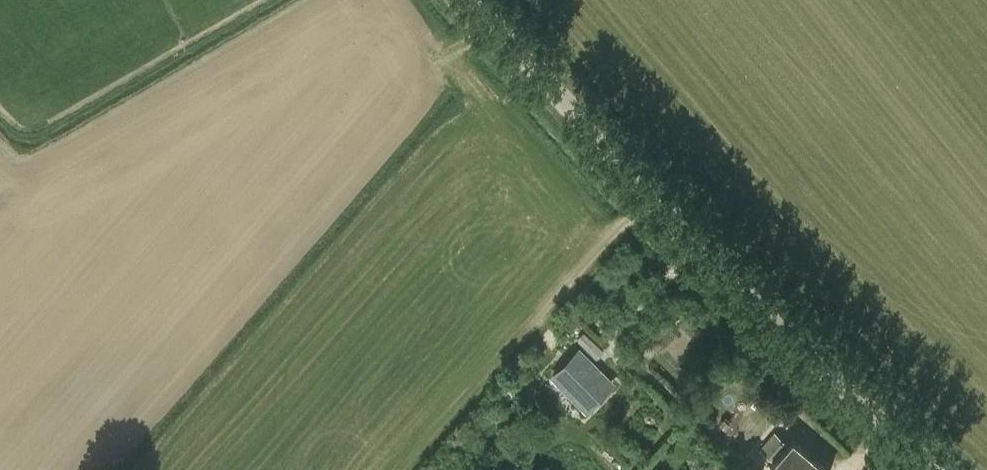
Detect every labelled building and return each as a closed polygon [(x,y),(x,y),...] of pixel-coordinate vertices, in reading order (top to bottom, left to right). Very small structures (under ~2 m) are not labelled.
[(610,381),(577,349),(553,374),(586,406),(610,381)] [(792,439),(769,466),(774,469),(828,469),(792,439)]
